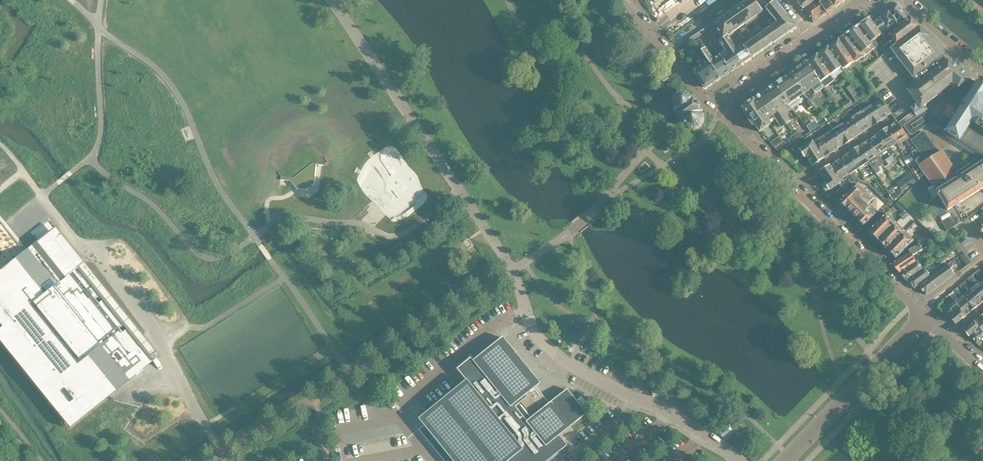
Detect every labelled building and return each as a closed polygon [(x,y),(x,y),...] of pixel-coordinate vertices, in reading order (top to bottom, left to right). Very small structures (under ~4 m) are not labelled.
[(732,32),(763,11),(755,0),(746,0),(712,23),(718,32),(720,35),(723,39),(732,32)] [(799,3),(803,9),(804,9),(811,4),(816,0),(804,0),(799,3)] [(817,0),(816,0),(811,4),(821,18),(827,13),(817,0)] [(827,13),(835,8),(829,0),(817,0),(827,13)] [(797,27),(775,1),(766,8),(778,23),(787,34),(797,27)] [(898,3),(889,11),(900,26),(911,18),(898,3)] [(811,4),(804,9),(814,23),(821,18),(811,4)] [(900,26),(889,11),(885,13),(884,13),(881,16),(881,17),(880,18),(887,27),(886,28),(885,29),(886,32),(894,27),(896,30),(900,26)] [(880,32),(873,23),(870,18),(858,26),(872,46),(873,45),(871,43),(882,35),(880,32)] [(880,18),(873,23),(880,32),(883,30),(885,29),(886,28),(887,27),(880,18)] [(911,18),(900,26),(896,30),(889,35),(892,40),(884,47),(887,51),(890,49),(891,48),(919,26),(911,18)] [(778,23),(762,34),(763,34),(771,45),(773,44),(787,34),(778,23)] [(705,35),(714,29),(711,26),(710,25),(689,38),(689,40),(690,42),(704,33),(705,35)] [(872,46),(858,26),(846,34),(847,34),(863,57),(871,51),(869,49),(872,46)] [(891,48),(890,49),(913,79),(914,78),(917,83),(946,61),(942,55),(928,37),(929,35),(919,26),(891,48)] [(720,35),(718,32),(714,34),(727,54),(721,58),(731,72),(738,67),(741,65),(723,39),(720,35)] [(732,32),(723,39),(741,65),(744,63),(751,58),(743,47),(741,45),(736,48),(728,36),(733,33),(732,32)] [(863,57),(847,34),(839,40),(854,62),(855,64),(856,63),(856,62),(863,57)] [(765,49),(767,48),(760,36),(760,35),(743,47),(751,58),(765,49)] [(731,72),(721,58),(720,55),(714,59),(700,39),(695,42),(708,60),(720,79),(723,77),(731,72)] [(839,40),(828,47),(844,70),(850,65),(853,68),(858,65),(856,63),(855,64),(854,62),(839,40)] [(828,47),(817,55),(834,78),(844,71),(844,70),(828,47)] [(834,78),(817,55),(806,62),(820,82),(824,88),(835,80),(834,78)] [(699,66),(693,70),(704,87),(707,88),(713,84),(720,79),(708,60),(704,63),(703,60),(698,64),(699,66)] [(913,111),(898,124),(901,127),(925,111),(923,108),(953,84),(958,88),(970,78),(971,78),(948,60),(946,61),(917,83),(907,91),(919,107),(918,108),(915,104),(911,108),(913,111)] [(820,82),(806,62),(790,73),(804,93),(808,98),(810,101),(815,97),(814,95),(824,88),(820,82)] [(777,83),(774,85),(791,109),(792,109),(803,101),(804,100),(802,97),(800,98),(799,97),(804,93),(790,73),(791,74),(782,80),(782,79),(781,80),(780,80),(777,81),(777,83)] [(977,82),(971,90),(959,109),(950,103),(943,115),(942,115),(935,126),(963,144),(982,156),(982,86),(977,82)] [(791,109),(774,85),(764,92),(785,123),(786,123),(787,124),(791,121),(786,114),(791,110),(792,111),(793,110),(792,109),(791,109)] [(893,99),(886,88),(881,92),(888,103),(893,99)] [(878,101),(871,105),(881,120),(891,113),(876,91),(872,93),(878,101)] [(688,94),(685,93),(683,92),(681,92),(678,93),(676,95),(674,97),(674,99),(673,101),(673,102),(674,104),(675,106),(676,108),(674,110),(677,114),(681,120),(684,125),(686,124),(688,127),(691,129),(693,129),(694,129),(696,129),(697,129),(699,128),(701,127),(702,125),(703,124),(704,121),(704,118),(704,117),(703,115),(702,114),(702,113),(701,113),(703,112),(693,97),(691,98),(690,95),(688,94)] [(764,92),(753,99),(769,122),(774,118),(781,128),(787,124),(786,123),(785,123),(764,92)] [(804,100),(803,101),(808,109),(813,106),(810,101),(808,98),(804,100)] [(869,107),(868,107),(862,111),(871,126),(873,125),(881,120),(871,105),(866,98),(863,100),(866,105),(867,105),(869,107)] [(769,122),(753,99),(743,106),(743,108),(759,132),(770,124),(769,122)] [(852,105),(849,99),(842,104),(846,110),(852,105)] [(871,126),(862,111),(856,115),(851,108),(847,111),(852,118),(862,132),(871,126)] [(925,111),(901,127),(904,126),(910,134),(911,135),(912,134),(913,135),(932,122),(925,111)] [(829,113),(824,117),(827,121),(832,118),(829,113)] [(852,139),(843,124),(838,117),(834,120),(838,127),(833,130),(842,145),(844,144),(852,139)] [(852,118),(843,124),(852,139),(862,132),(852,118)] [(815,120),(807,126),(811,132),(819,126),(815,120)] [(897,122),(887,128),(898,144),(900,148),(903,147),(902,144),(909,139),(903,130),(901,128),(901,127),(898,124),(897,122)] [(842,145),(833,130),(827,135),(822,127),(818,129),(823,137),(833,151),(842,145)] [(898,144),(887,128),(879,133),(878,134),(888,150),(892,155),(895,153),(891,148),(898,144)] [(799,131),(795,134),(799,140),(803,137),(799,131)] [(911,141),(919,152),(921,156),(915,161),(935,189),(947,210),(947,211),(955,206),(957,210),(982,193),(982,161),(979,165),(972,168),(970,166),(957,173),(942,150),(940,152),(934,144),(936,142),(933,138),(930,140),(924,131),(911,141)] [(799,140),(795,134),(790,137),(794,142),(799,140)] [(888,150),(878,134),(868,141),(878,156),(886,167),(889,165),(885,160),(892,155),(888,150)] [(813,141),(809,135),(799,141),(802,145),(809,140),(811,142),(800,149),(805,157),(807,156),(809,159),(808,161),(810,163),(811,163),(812,163),(813,165),(823,158),(814,143),(813,141)] [(823,137),(817,142),(814,137),(812,139),(809,135),(813,141),(814,143),(823,158),(833,151),(823,137)] [(776,148),(783,142),(779,136),(770,143),(776,148)] [(784,141),(783,142),(776,148),(781,154),(789,148),(788,146),(785,142),(784,141)] [(878,156),(868,141),(859,147),(869,162),(878,156)] [(290,161),(277,172),(281,177),(281,180),(290,180),(296,188),(306,189),(314,183),(316,164),(322,165),(325,165),(329,161),(322,152),(319,145),(306,143),(288,158),(290,161)] [(869,162),(859,147),(851,152),(849,153),(859,168),(866,164),(871,171),(874,170),(869,162)] [(859,168),(849,153),(840,160),(849,175),(859,168)] [(910,153),(903,158),(904,160),(905,162),(912,158),(910,153)] [(849,175),(840,160),(830,166),(846,190),(856,184),(849,175)] [(830,166),(820,172),(826,181),(825,182),(830,190),(838,184),(842,188),(836,192),(838,195),(846,190),(830,166)] [(914,167),(910,170),(917,181),(921,178),(914,167)] [(854,188),(846,195),(839,202),(846,208),(858,219),(857,220),(864,226),(869,232),(886,215),(883,212),(884,211),(881,208),(876,213),(873,209),(872,210),(868,206),(873,200),(873,199),(877,196),(867,187),(864,190),(858,185),(855,189),(854,188)] [(893,197),(894,200),(903,194),(898,188),(892,192),(895,196),(893,197)] [(885,201),(890,206),(893,203),(889,198),(885,201)] [(947,211),(947,210),(938,216),(947,231),(963,221),(957,210),(955,206),(947,211)] [(887,214),(886,215),(869,232),(878,240),(896,222),(887,214)] [(905,231),(896,222),(878,240),(887,249),(905,231)] [(905,231),(887,249),(896,258),(914,240),(905,231)] [(148,355),(73,262),(77,258),(74,254),(76,253),(60,233),(54,238),(50,233),(39,242),(35,244),(28,250),(26,252),(25,252),(20,256),(0,273),(0,325),(5,331),(0,334),(0,342),(65,421),(69,418),(148,355)] [(406,247),(401,242),(390,250),(395,256),(406,247)] [(910,253),(891,264),(899,273),(916,262),(912,256),(929,246),(927,242),(925,244),(921,246),(919,244),(909,250),(910,253)] [(922,257),(916,262),(899,273),(908,281),(923,269),(920,264),(925,261),(922,257)] [(948,264),(939,271),(919,285),(926,295),(955,274),(949,266),(948,264)] [(925,268),(923,269),(908,281),(915,288),(919,285),(939,271),(936,268),(929,274),(925,268)] [(967,279),(970,283),(971,282),(974,286),(971,289),(982,302),(982,301),(982,289),(978,283),(972,276),(967,279)] [(964,282),(960,285),(962,288),(963,288),(967,292),(962,296),(974,309),(982,302),(971,289),(964,282)] [(956,288),(952,292),(955,295),(955,294),(959,299),(955,303),(966,316),(974,309),(962,296),(956,288)] [(966,316),(955,303),(954,302),(945,309),(951,317),(950,318),(956,324),(966,316)] [(982,315),(974,322),(982,332),(982,317),(982,315)] [(964,330),(969,336),(970,336),(977,343),(978,345),(982,342),(981,340),(982,338),(982,332),(974,322),(964,330)] [(419,429),(445,460),(548,460),(568,445),(560,435),(571,426),(587,413),(567,389),(551,402),(550,403),(536,386),(540,384),(502,337),(474,361),(471,358),(457,369),(467,380),(420,418),(425,424),(419,429)]
